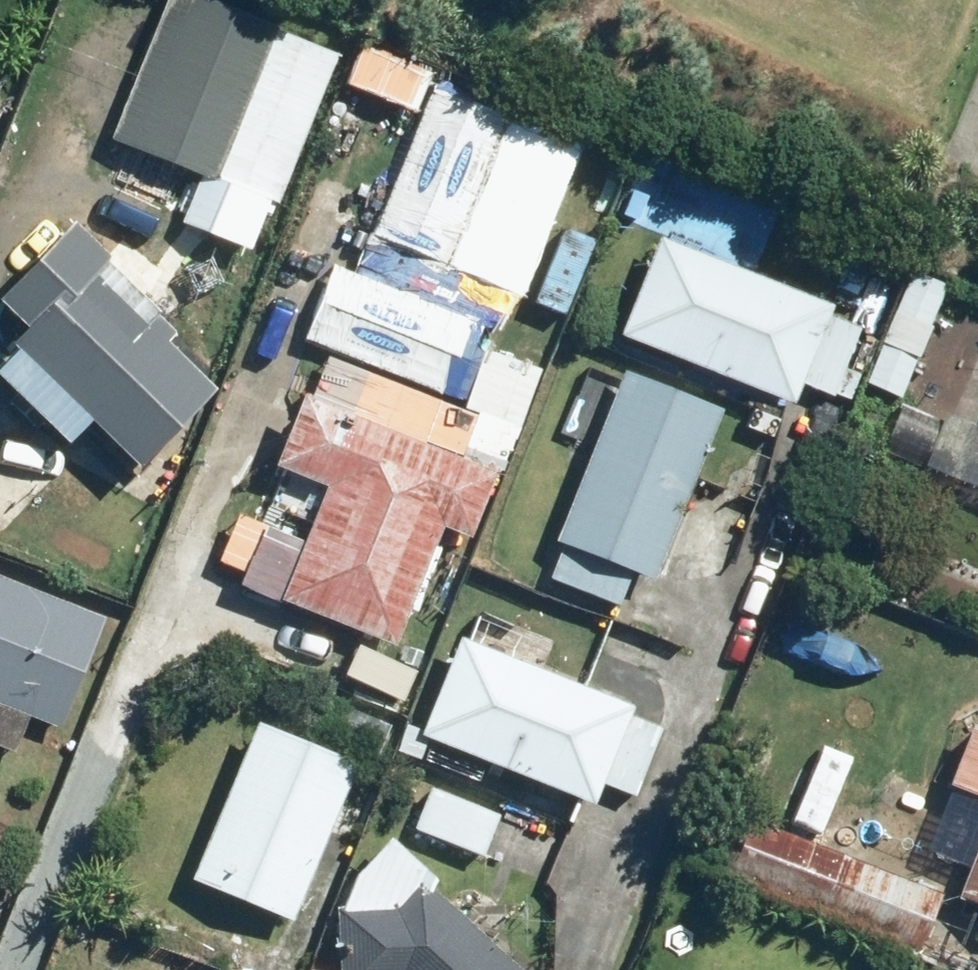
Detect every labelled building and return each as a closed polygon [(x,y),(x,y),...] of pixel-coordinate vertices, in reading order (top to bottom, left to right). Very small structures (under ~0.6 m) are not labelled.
[(180,0),(157,0),(96,145),(200,188),(264,35),(180,0)] [(180,235),(253,265),(336,65),(264,35),(200,188),(180,235)] [(575,157),(423,93),(359,245),(511,309),(575,157)] [(210,376),(108,279),(115,271),(67,226),(0,296),(0,317),(19,335),(0,355),(0,397),(65,460),(88,436),(130,476),(205,398),(196,390),(210,376)] [(653,240),(613,339),(782,406),(788,390),(829,406),(862,322),(653,240)] [(943,284),(907,269),(856,389),(893,404),(943,284)] [(487,334),(330,274),(299,354),(457,414),(487,334)] [(717,421),(582,368),(567,406),(603,420),(538,583),(621,616),(636,579),(652,585),(717,421)] [(496,467),(294,392),(264,472),(318,492),(277,602),(397,647),(442,526),(470,536),(496,467)] [(964,496),(977,501),(977,457),(964,496)] [(0,576),(0,759),(15,765),(27,732),(62,745),(109,616),(0,576)] [(658,722),(454,644),(424,722),(405,715),(389,758),(416,769),(425,747),(588,809),(598,783),(630,796),(658,722)] [(386,726),(329,705),(315,742),(372,763),(386,726)] [(969,725),(941,794),(953,800),(929,859),(964,874),(951,904),(977,915),(977,729),(969,725)] [(353,766),(250,728),(188,895),(291,933),(353,766)] [(847,754),(818,743),(789,819),(818,830),(847,754)] [(501,814),(429,784),(407,836),(479,867),(501,814)] [(942,896),(744,821),(721,881),(919,956),(942,896)] [(384,841),(337,893),(318,953),(337,959),(335,969),(506,969),(426,895),(434,887),(384,841)]
